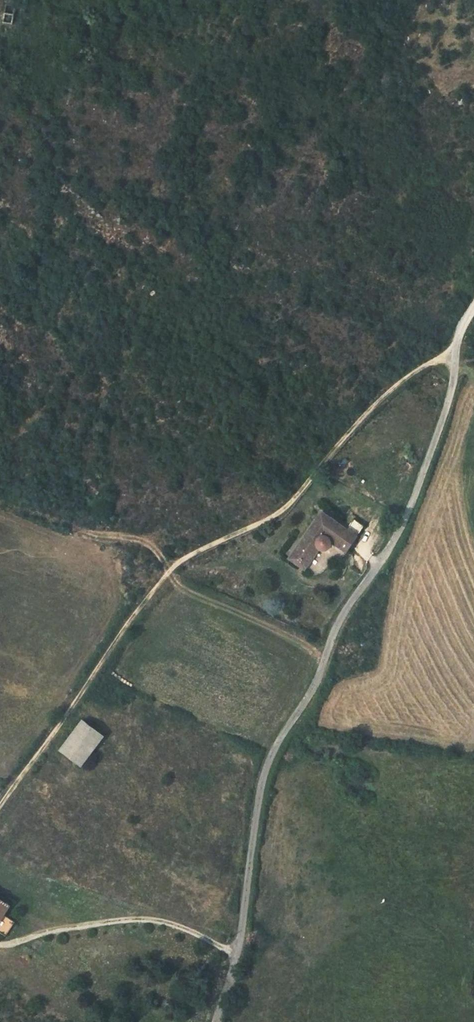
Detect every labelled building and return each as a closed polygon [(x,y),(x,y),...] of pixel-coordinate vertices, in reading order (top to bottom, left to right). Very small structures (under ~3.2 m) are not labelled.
[(331,550),(305,533),(276,574),(292,586),(303,570),(313,569),(315,561),(330,572),(341,557),(331,550)] [(340,538),(331,550),(341,557),(349,544),(340,538)] [(292,586),(276,574),(273,577),(289,589),(292,586)] [(93,753),(72,738),(51,768),(72,783),(93,753)]
